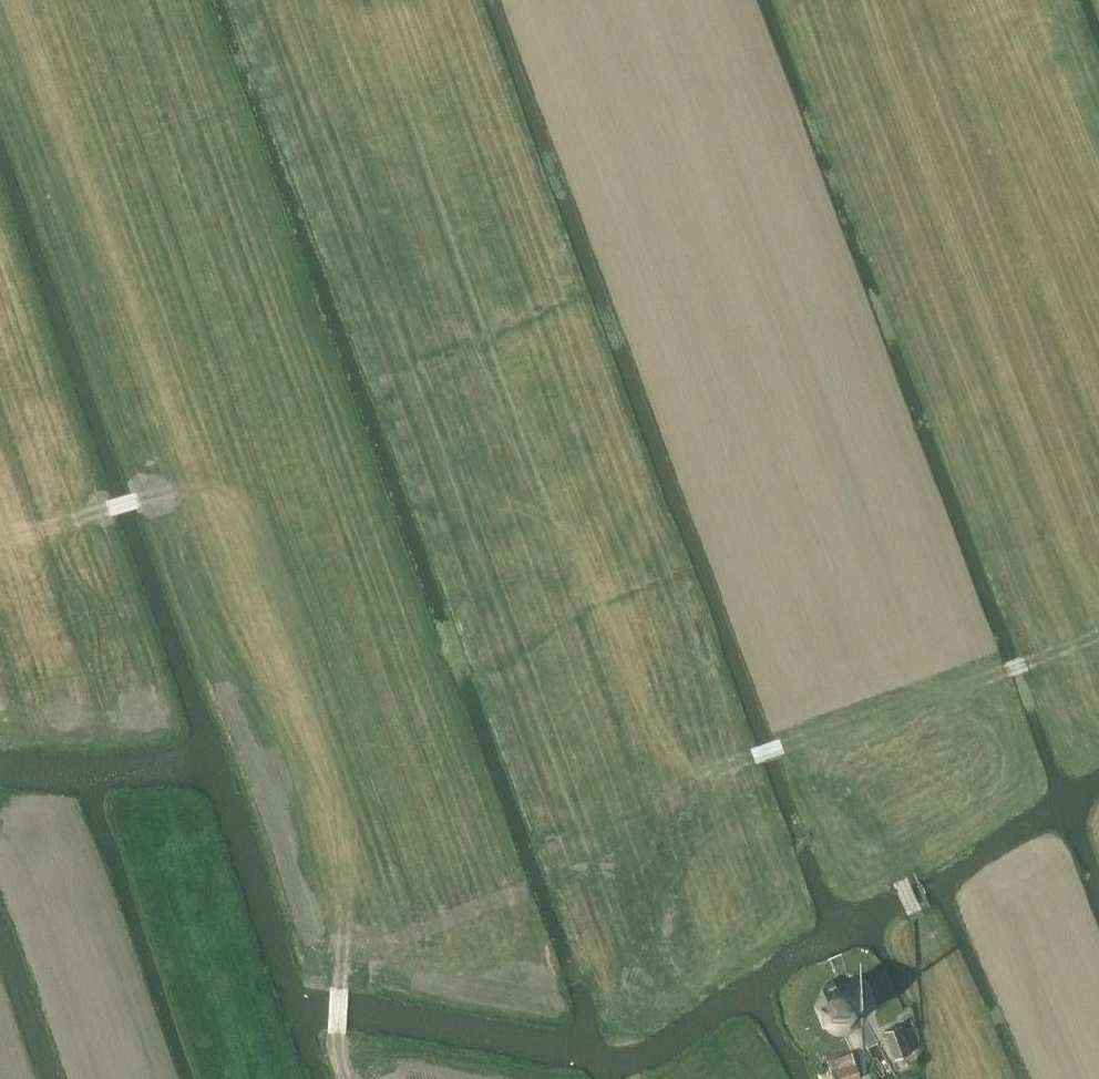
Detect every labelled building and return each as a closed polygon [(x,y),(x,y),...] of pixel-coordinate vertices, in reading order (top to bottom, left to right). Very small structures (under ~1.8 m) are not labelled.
[(815,1007),(822,1024),(842,1033),(860,1024),(863,1015),(866,1005),(858,985),(842,979),(841,980),(834,981),(832,975),(826,977),(828,983),(821,985),(815,1007)] [(900,1019),(901,1024),(886,1030),(896,1057),(912,1051),(907,1035),(918,1032),(920,1031),(915,1015),(900,1019)] [(836,1069),(840,1078),(859,1078),(863,1078),(854,1051),(836,1057),(840,1068),(836,1069)]
